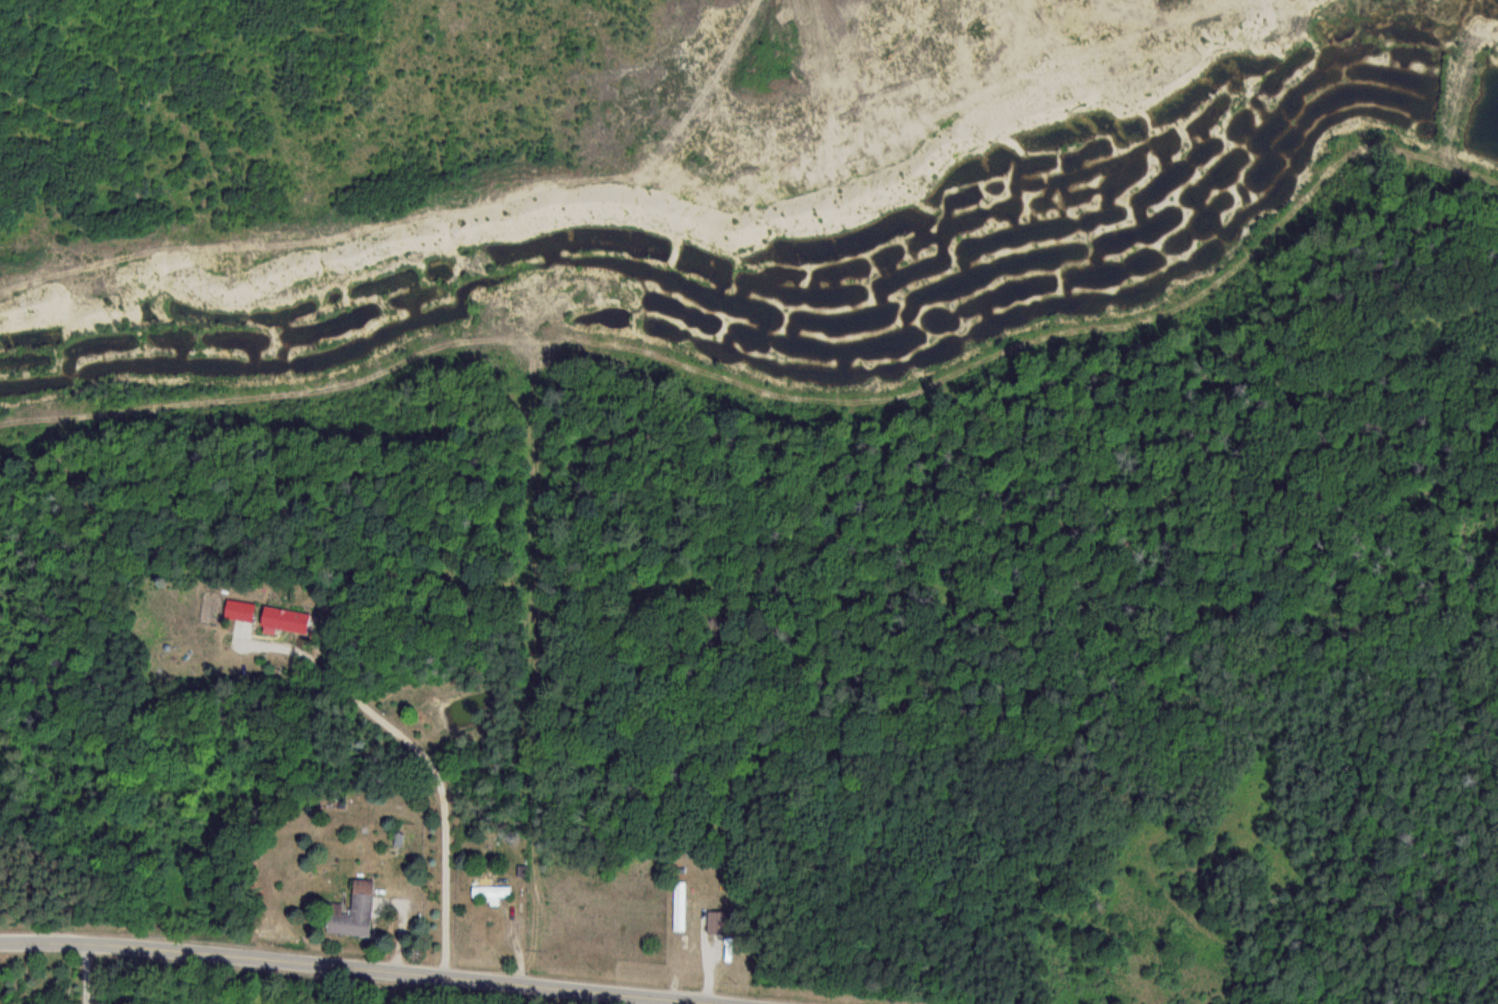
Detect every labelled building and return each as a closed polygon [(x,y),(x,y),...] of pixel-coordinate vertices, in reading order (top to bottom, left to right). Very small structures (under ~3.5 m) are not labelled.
[(223,618),(254,623),(257,605),(225,600),(223,618)] [(309,614),(262,607),(258,629),(306,636),(309,614)] [(470,898),(487,898),(487,905),(498,905),(498,897),(512,897),(512,886),(490,886),(491,876),(470,876),(470,898)] [(326,902),(324,933),(368,936),(372,879),(351,878),(348,912),(340,912),(340,903),(326,902)] [(672,932),(686,932),(686,881),(672,881),(672,932)]
